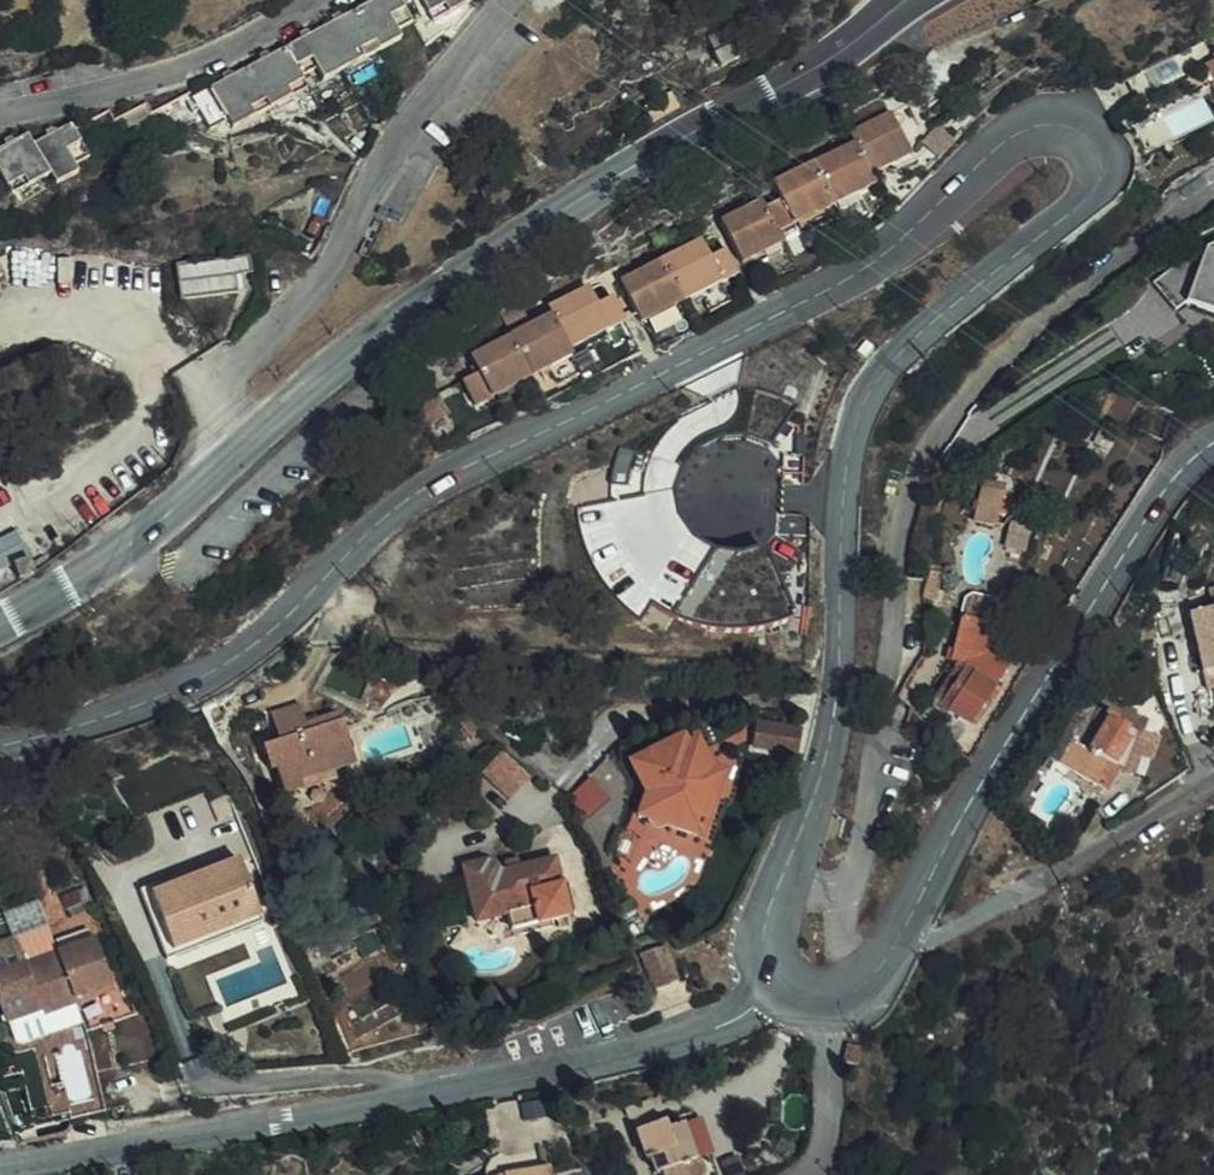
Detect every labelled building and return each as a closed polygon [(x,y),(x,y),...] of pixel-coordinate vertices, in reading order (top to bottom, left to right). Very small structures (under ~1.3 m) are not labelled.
[(366,14),(386,53),(403,45),(400,40),(417,31),(401,0),(393,0),(366,14)] [(469,1),(468,0),(423,0),(436,27),(471,8),(469,1)] [(343,75),(386,53),(366,14),(325,34),(343,75)] [(323,86),(343,75),(325,34),(286,54),(300,83),(318,75),(323,86)] [(750,60),(744,47),(742,49),(735,35),(714,46),(720,59),(715,60),(722,73),(750,60)] [(306,94),(300,83),(286,54),(249,73),(268,113),(306,94)] [(232,132),(268,113),(249,73),(193,101),(209,131),(227,123),(232,132)] [(679,109),(653,125),(656,131),(683,116),(679,109)] [(865,148),(881,180),(922,160),(903,120),(861,139),(865,148)] [(77,122),(38,143),(54,176),(59,183),(83,169),(81,163),(94,155),(77,122)] [(54,176),(38,143),(31,133),(0,149),(0,167),(5,176),(17,196),(54,176)] [(825,167),(845,211),(872,198),(885,192),(881,180),(865,148),(825,167)] [(792,203),(775,211),(788,238),(845,211),(825,167),(784,186),(792,203)] [(753,268),(793,248),(788,238),(775,211),(772,206),(732,225),(753,268)] [(669,263),(690,307),(748,280),(735,252),(718,260),(710,243),(669,263)] [(236,259),(234,251),(166,263),(168,272),(236,259)] [(1185,269),(1151,286),(1168,321),(1185,314),(1213,331),(1213,255),(1185,269)] [(224,274),(238,271),(236,259),(168,272),(172,298),(227,290),(224,274)] [(690,307),(669,263),(627,284),(649,327),(690,307)] [(547,308),(552,319),(567,349),(626,321),(614,296),(597,304),(589,289),(547,308)] [(510,338),(532,383),(574,364),(567,349),(552,319),(510,338)] [(532,383),(510,338),(468,358),(476,377),(462,383),(476,411),(532,383)] [(767,445),(796,411),(742,389),(587,457),(577,506),(588,560),(605,590),(641,630),(654,611),(682,626),(703,634),(717,639),(741,642),(770,639),(792,631),(759,554),(724,555),(699,546),(684,521),(682,494),(687,473),(702,452),(733,439),(749,439),(767,445)] [(983,520),(960,518),(958,550),(980,551),(983,520)] [(26,565),(12,571),(18,586),(33,580),(26,565)] [(957,662),(992,685),(1000,672),(979,659),(986,627),(954,619),(941,666),(925,689),(934,696),(926,708),(934,713),(948,691),(940,686),(957,662)] [(1188,636),(1205,692),(1213,689),(1213,627),(1188,636)] [(934,713),(962,731),(992,685),(957,662),(940,686),(948,691),(934,713)] [(1213,708),(1213,689),(1205,692),(1210,709),(1213,708)] [(320,781),(319,772),(339,767),(327,716),(290,725),(285,703),(255,710),(262,738),(248,742),(254,770),(261,767),(267,794),(320,781)] [(1087,722),(1056,774),(1085,790),(1097,767),(1113,775),(1133,726),(1098,705),(1091,714),(1088,711),(1084,720),(1087,722)] [(784,757),(788,732),(747,724),(743,750),(784,757)] [(628,821),(690,841),(711,776),(701,773),(686,744),(677,749),(672,739),(619,767),(635,798),(628,821)] [(510,797),(533,773),(504,746),(482,769),(510,797)] [(570,793),(587,815),(610,796),(593,775),(570,793)] [(542,906),(555,904),(550,872),(496,877),(493,861),(456,864),(462,923),(489,921),(491,938),(545,933),(542,906)] [(153,925),(161,923),(174,958),(200,948),(197,939),(260,915),(242,869),(195,887),(191,877),(143,897),(153,925)] [(555,904),(542,906),(545,933),(558,931),(555,904)] [(260,915),(197,939),(200,948),(264,924),(260,915)] [(48,1012),(51,1020),(82,1011),(79,1002),(119,990),(104,945),(0,977),(0,987),(12,1024),(48,1012)] [(641,966),(655,998),(680,987),(665,955),(641,966)] [(48,1012),(12,1024),(14,1031),(51,1020),(48,1012)] [(653,1165),(658,1163),(665,1174),(712,1174),(712,1171),(710,1168),(708,1166),(705,1165),(702,1162),(719,1153),(698,1109),(678,1119),(681,1128),(672,1132),(668,1125),(640,1137),(653,1165)] [(678,1119),(668,1125),(672,1132),(681,1128),(678,1119)]
